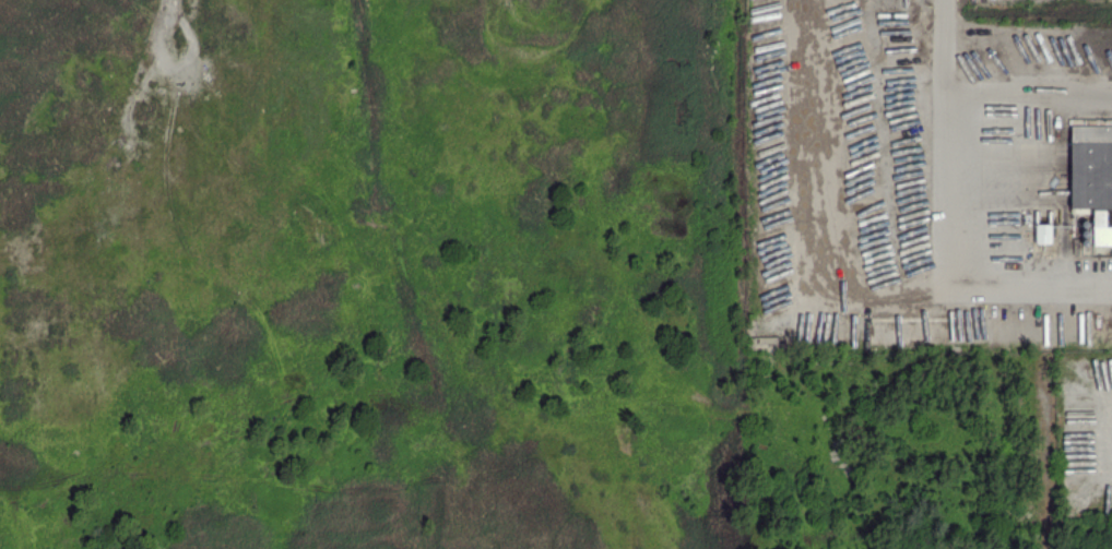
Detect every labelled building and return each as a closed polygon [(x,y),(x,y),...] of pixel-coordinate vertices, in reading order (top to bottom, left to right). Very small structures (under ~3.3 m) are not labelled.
[(1070,125),(1070,208),(1093,208),(1093,246),(1111,246),(1111,125),(1070,125)] [(1051,243),(1051,224),(1036,224),(1036,243),(1051,243)]
